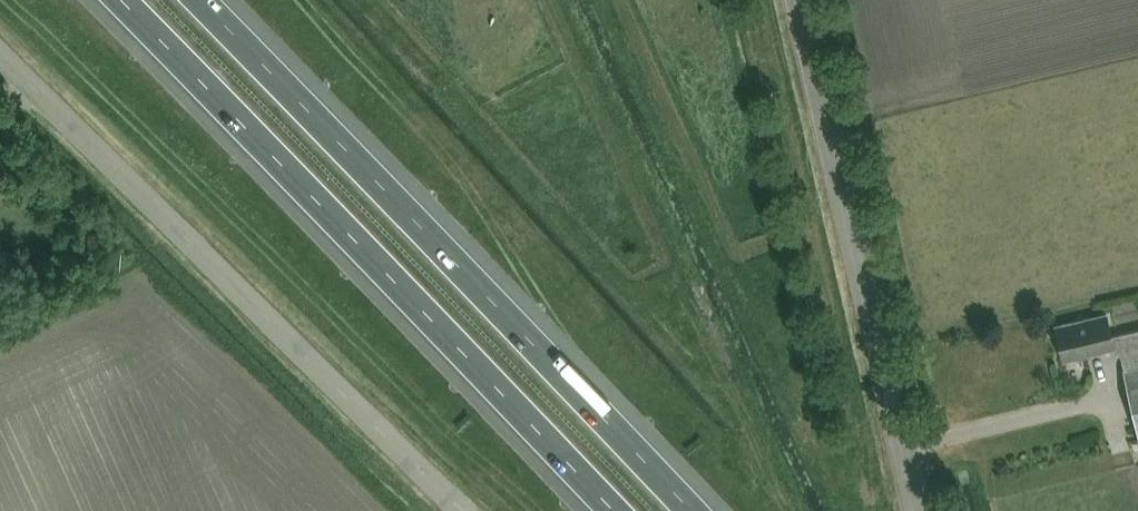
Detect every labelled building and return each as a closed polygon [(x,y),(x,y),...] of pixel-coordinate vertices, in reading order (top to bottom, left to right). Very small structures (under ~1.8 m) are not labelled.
[(1117,344),(1137,430),(1137,317),(1108,325),(1102,303),(1052,315),(1060,349),(1109,338),(1111,345),(1117,344)]
